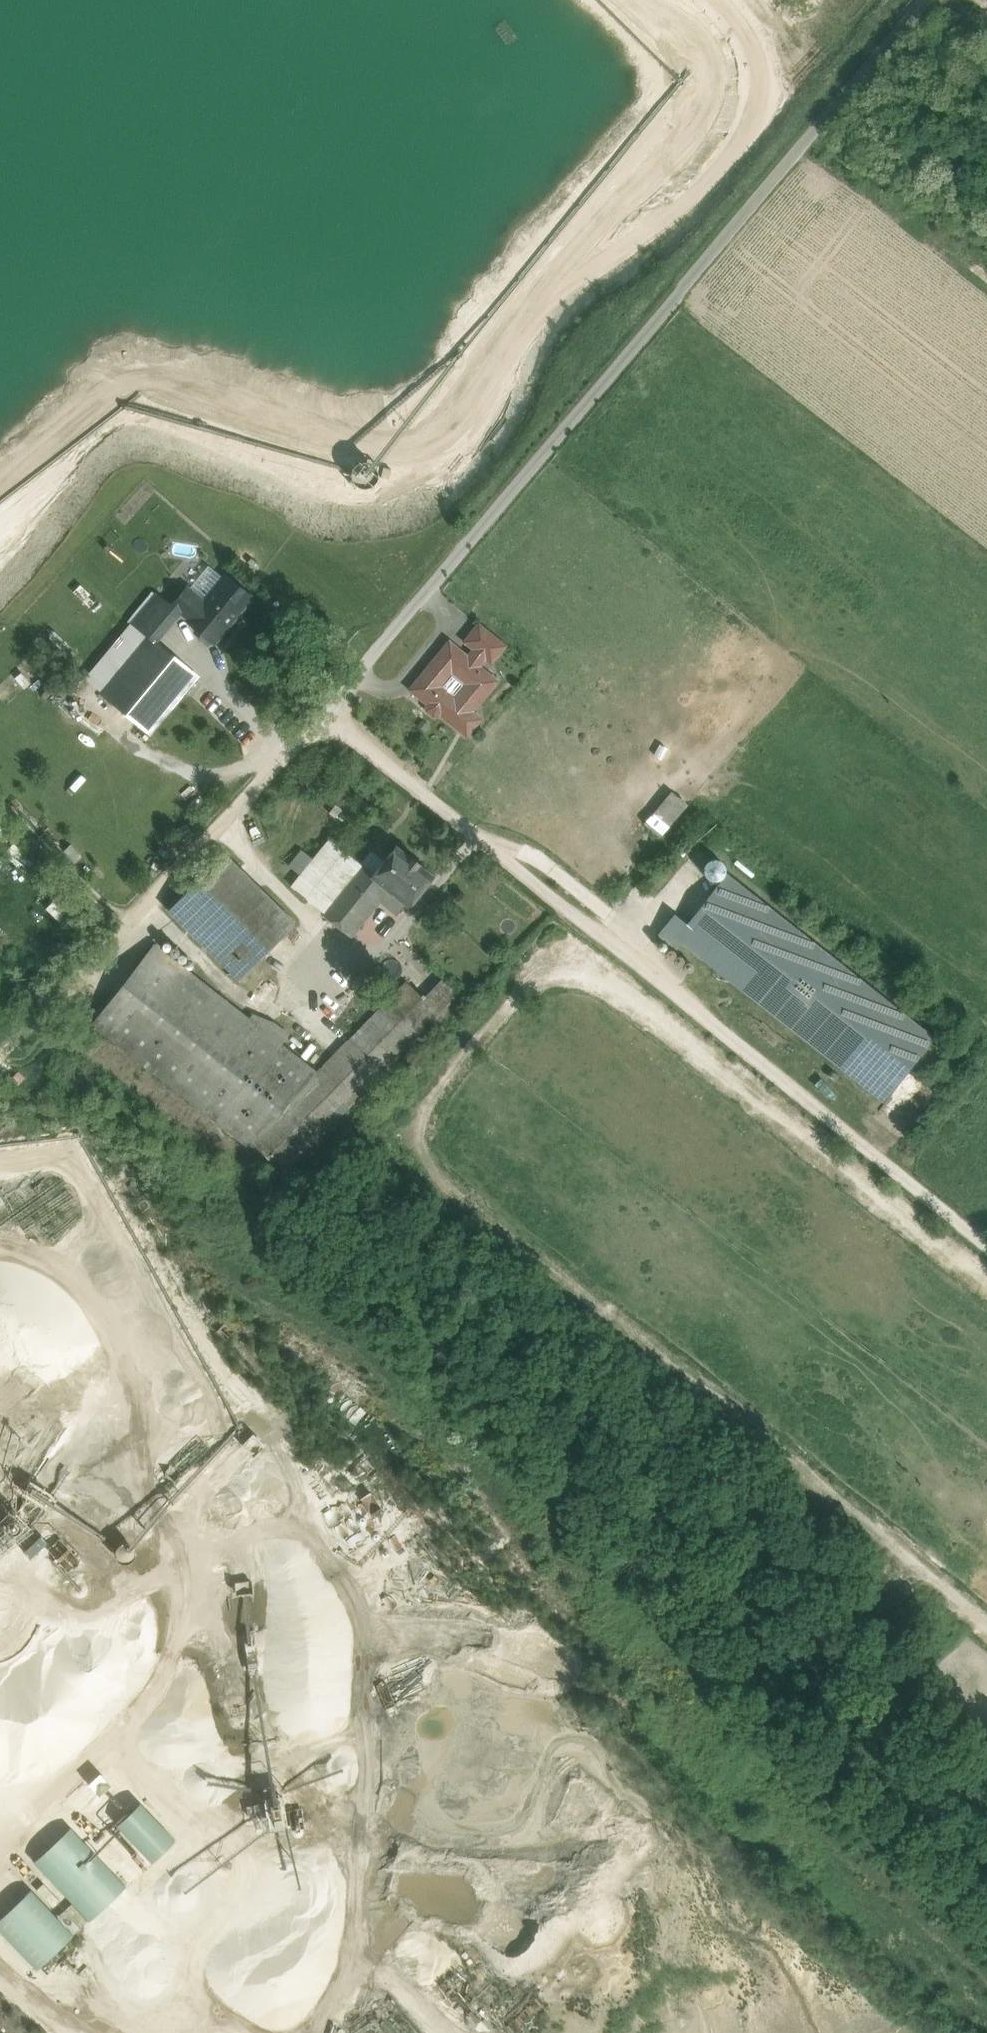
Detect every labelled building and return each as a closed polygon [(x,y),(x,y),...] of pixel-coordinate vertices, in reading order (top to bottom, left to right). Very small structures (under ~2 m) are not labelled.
[(225,575),(205,599),(188,585),(171,605),(179,613),(214,642),(251,597),(225,575)] [(157,593),(132,623),(149,637),(155,642),(179,613),(171,605),(157,593)] [(503,645),(479,625),(466,640),(475,648),(485,656),(491,661),(503,645)] [(155,642),(149,637),(105,690),(151,728),(195,675),(155,642)] [(468,657),(449,642),(434,660),(437,663),(429,673),(426,670),(411,688),(427,702),(428,708),(433,713),(440,712),(457,726),(495,680),(478,665),(485,656),(475,648),(468,657)] [(642,820),(659,834),(687,801),(670,787),(642,820)] [(330,838),(292,886),(323,910),(361,864),(330,838)] [(378,869),(373,875),(389,888),(381,897),(399,911),(406,902),(408,903),(431,875),(418,864),(419,864),(409,856),(409,857),(396,847),(378,869)] [(224,852),(168,909),(239,979),(295,922),(224,852)] [(361,864),(323,910),(352,933),(381,897),(389,888),(373,875),(378,869),(365,859),(361,864)] [(932,1035),(727,874),(687,924),(677,937),(681,940),(882,1099),(932,1035)] [(675,914),(660,934),(676,947),(681,940),(677,937),(687,924),(675,914)] [(265,1030),(155,944),(92,1023),(246,1144),(250,1140),(317,1071),(281,1043),(289,1034),(272,1021),(265,1030)] [(441,978),(423,997),(439,1012),(458,994),(441,978)] [(406,980),(349,1038),(383,1071),(440,1013),(439,1012),(423,997),(406,980)] [(317,1071),(250,1140),(282,1172),(383,1071),(349,1038),(317,1071)] [(147,1863),(174,1836),(136,1800),(110,1827),(147,1863)] [(84,1921),(125,1885),(89,1845),(100,1835),(84,1817),(32,1863),(84,1921)] [(36,1971),(73,1936),(28,1888),(0,1915),(0,1934),(36,1971)]
